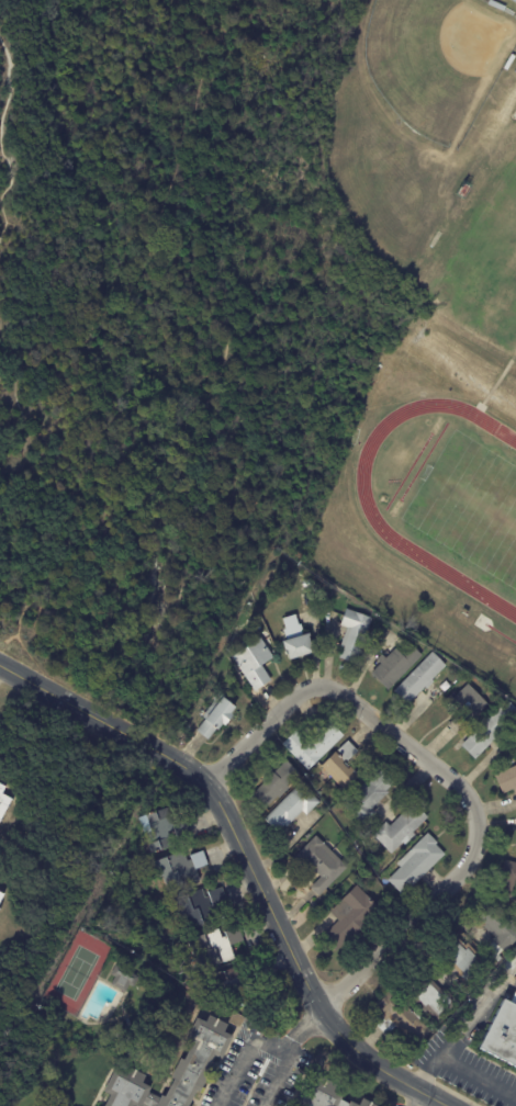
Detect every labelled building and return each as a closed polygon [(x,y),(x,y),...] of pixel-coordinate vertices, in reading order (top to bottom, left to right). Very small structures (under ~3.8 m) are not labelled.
[(492,0),(508,8),(506,12),(491,5),(492,0)] [(514,55),(515,56),(515,61),(509,71),(506,69),(514,55)] [(374,618),(359,664),(343,658),(345,650),(343,648),(349,629),(343,627),(349,609),(374,618)] [(494,629),(487,636),(474,625),(485,613),(497,624),(494,629)] [(314,633),(318,647),(317,647),(319,653),(294,661),(293,655),(291,655),(288,642),(290,641),(287,630),(289,629),(287,619),(299,616),(302,625),(304,624),(307,635),(314,633)] [(274,658),(262,666),(272,681),(257,692),(234,656),(262,639),(274,658)] [(425,656),(391,691),(373,675),(383,664),(379,661),(383,655),(388,659),(397,648),(404,655),(414,645),(425,656)] [(436,682),(429,689),(428,687),(411,704),(397,691),(435,652),(449,666),(435,680),(437,681),(436,682)] [(467,725),(464,722),(467,720),(447,699),(451,696),(455,699),(469,684),(490,704),(468,726),(467,725)] [(239,708),(235,714),(237,715),(228,726),(226,725),(222,731),(220,729),(210,741),(199,732),(207,720),(204,716),(222,693),(239,708)] [(509,699),(515,705),(515,720),(479,760),(463,746),(480,729),(478,727),(490,714),(493,716),(509,699)] [(347,735),(311,771),(285,745),(299,731),(304,736),(305,735),(311,741),(326,726),(327,727),(333,722),(347,735)] [(359,749),(361,752),(349,764),(362,777),(347,792),(324,767),(350,742),(359,749)] [(268,809),(255,794),(267,783),(263,780),(274,770),(277,772),(290,759),(304,774),(290,787),(292,789),(282,799),(281,797),(268,809)] [(497,776),(515,767),(515,790),(506,794),(497,776)] [(389,795),(375,809),(379,813),(366,826),(347,808),(359,795),(357,793),(367,783),(369,786),(384,770),(396,783),(390,791),(391,793),(389,795)] [(14,800),(0,827),(0,804),(3,799),(0,797),(0,783),(8,788),(4,794),(14,800)] [(287,827),(281,833),(268,820),(304,783),(323,802),(310,816),(305,812),(290,828),(288,826),(287,827)] [(431,817),(416,833),(418,835),(407,846),(405,844),(395,855),(375,835),(389,822),(393,826),(408,810),(411,812),(419,804),(431,817)] [(190,821),(197,839),(166,851),(166,853),(161,855),(160,853),(157,854),(144,820),(171,809),(173,814),(186,810),(190,821)] [(436,839),(440,844),(439,846),(448,855),(406,896),(391,880),(403,868),(400,864),(430,834),(436,839)] [(325,843),(351,868),(323,898),(313,888),(324,878),(309,862),(298,873),(290,865),(318,835),(325,843)] [(209,865),(209,866),(198,870),(202,882),(170,894),(165,878),(161,879),(156,864),(186,851),(190,861),(194,859),(193,856),(204,851),(209,865)] [(508,861),(515,863),(515,901),(500,898),(501,894),(508,861)] [(325,938),(341,922),(333,913),(360,885),(385,912),(358,938),(356,936),(339,952),(325,938)] [(240,887),(247,905),(234,910),(236,916),(192,930),(187,915),(181,917),(176,901),(211,889),(212,892),(224,889),(225,891),(240,887)] [(503,910),(515,922),(515,945),(508,955),(506,951),(497,961),(487,952),(489,951),(496,943),(494,941),(497,938),(486,928),(489,925),(474,913),(486,899),(501,912),(503,910)] [(240,928),(248,951),(236,956),(236,957),(232,958),(233,961),(224,964),(201,973),(190,939),(221,929),(224,938),(229,936),(228,933),(240,928)] [(474,986),(465,978),(469,975),(446,951),(458,939),(469,951),(471,949),(481,959),(478,961),(489,972),(474,986)] [(124,968),(142,978),(136,988),(133,985),(128,993),(113,985),(117,978),(113,975),(119,966),(124,968)] [(248,968),(255,988),(247,991),(250,1002),(233,1007),(228,994),(225,995),(218,975),(239,968),(240,970),(248,968)] [(450,1003),(429,981),(411,998),(431,1020),(450,1003)] [(434,1032),(418,1048),(399,1027),(389,1036),(380,1027),(386,1019),(375,1007),(392,990),(416,1014),(419,1011),(426,1018),(423,1022),(434,1032)] [(515,1000),(500,992),(471,1052),(515,1074),(515,997),(515,1000)] [(201,1090),(191,1105),(139,1105),(136,1105),(108,1105),(115,1093),(108,1090),(120,1066),(128,1071),(132,1064),(149,1074),(146,1081),(155,1085),(152,1092),(164,1097),(166,1094),(169,1095),(178,1077),(175,1075),(184,1057),(188,1058),(197,1041),(190,1038),(202,1015),(211,1019),(214,1013),(233,1024),(228,1030),(238,1035),(226,1057),(218,1052),(211,1065),(215,1068),(203,1090),(201,1090)] [(367,1097),(383,1105),(304,1105),(306,1103),(299,1097),(311,1076),(319,1081),(323,1074),(341,1084),(340,1085),(338,1090),(347,1095),(345,1098),(354,1103),(356,1099),(363,1104),(367,1097)]
